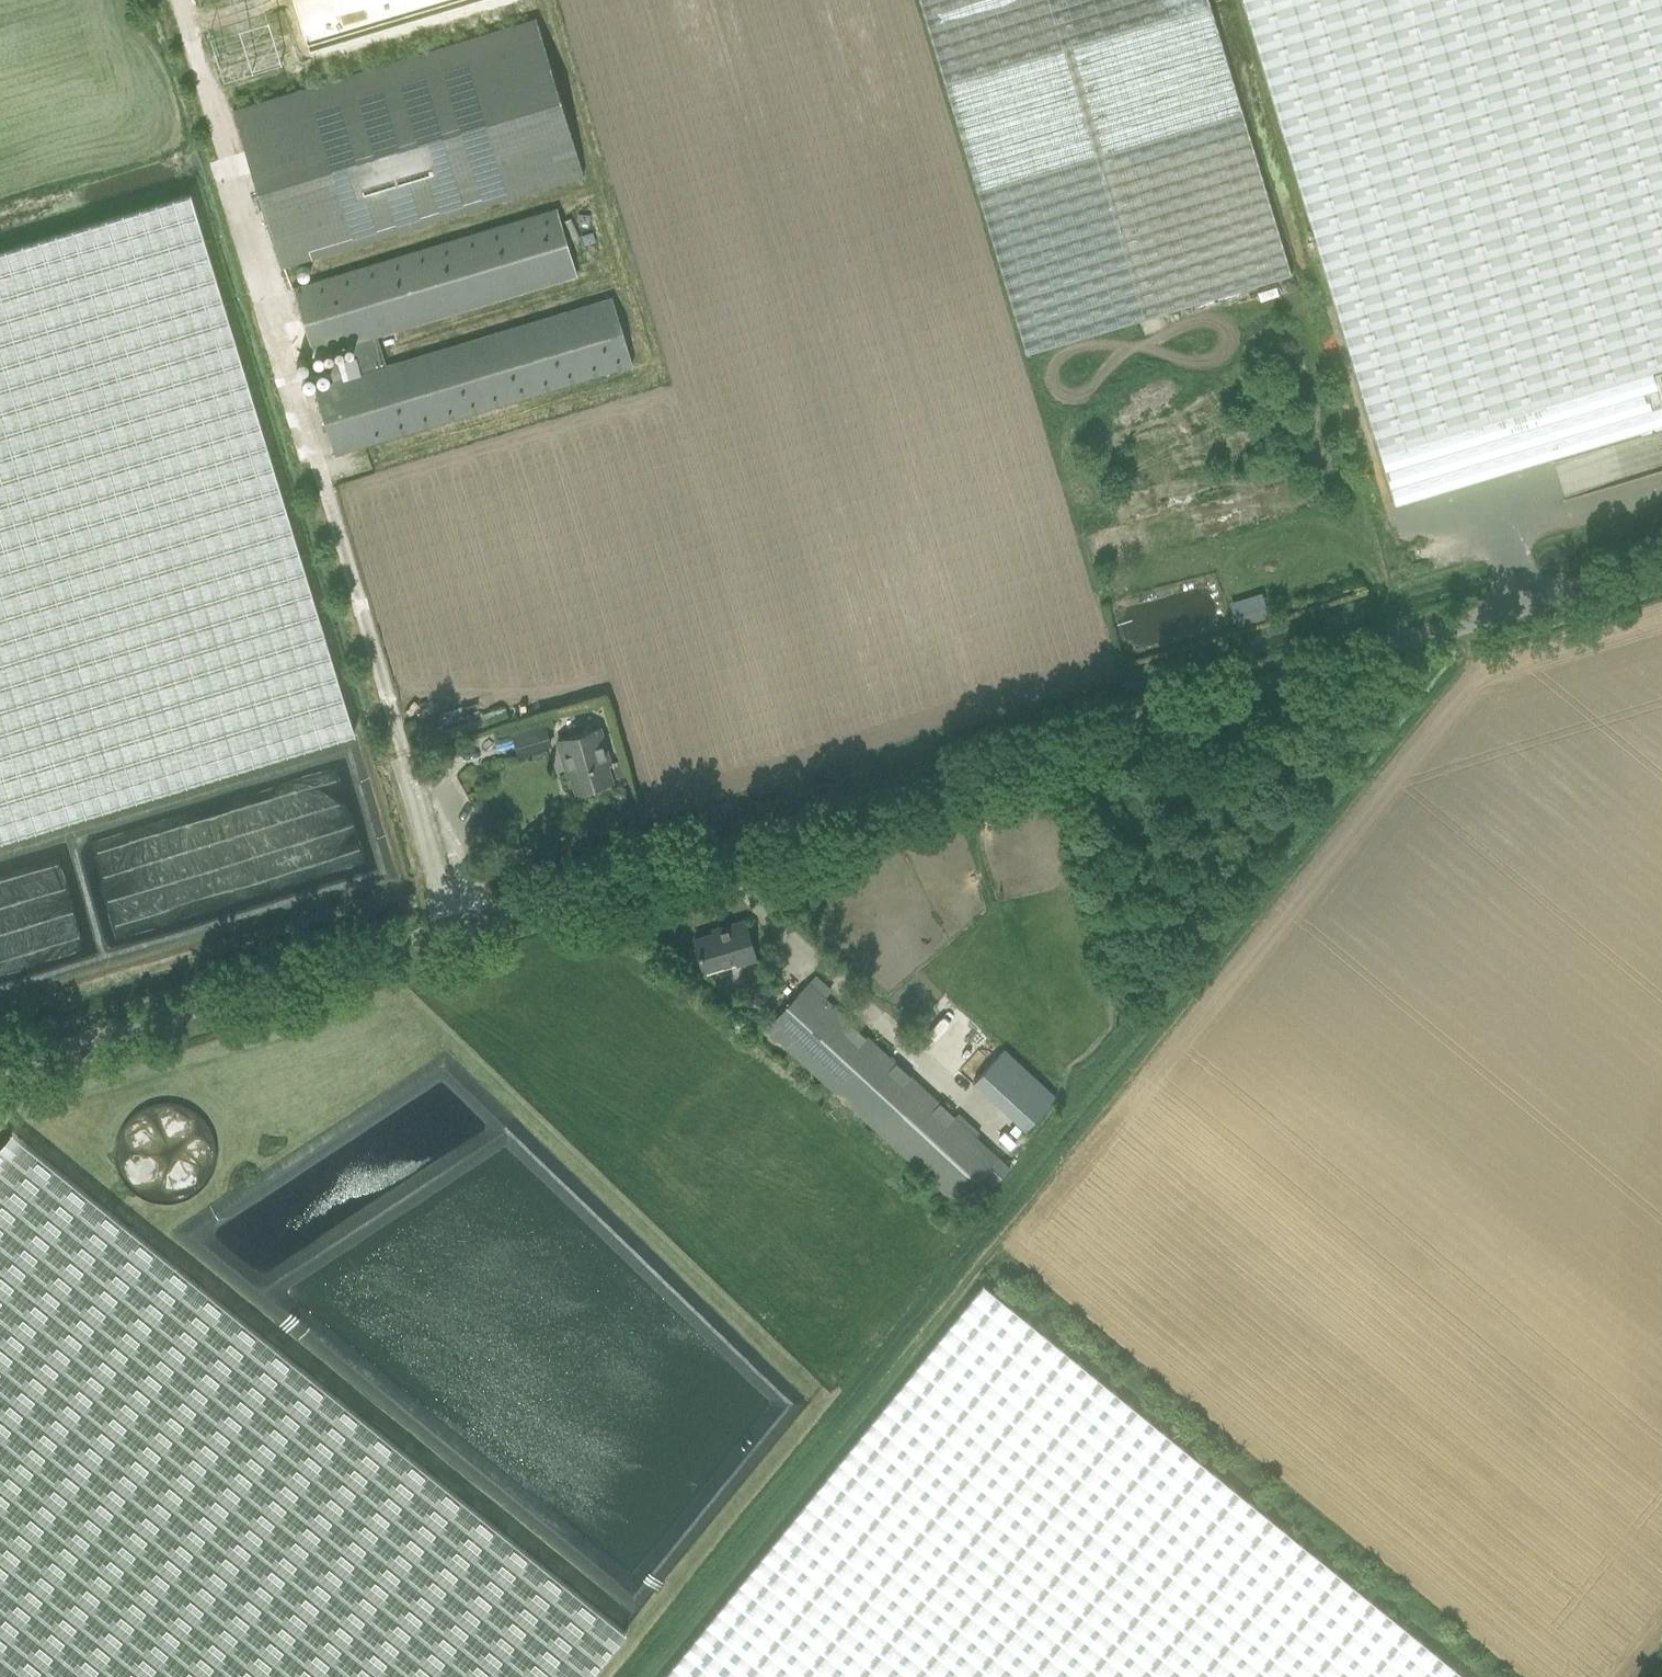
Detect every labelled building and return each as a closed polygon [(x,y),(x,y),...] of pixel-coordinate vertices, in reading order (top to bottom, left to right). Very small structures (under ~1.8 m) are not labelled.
[(947,86),(1028,354),(1294,275),(1211,0),(921,0),(947,86)] [(1395,503),(1661,422),(1661,0),(1244,0),(1395,503)] [(536,18),(234,110),(282,267),(584,175),(536,18)] [(355,733),(191,191),(0,249),(0,840),(355,733)] [(385,366),(377,335),(577,274),(557,208),(293,288),(313,354),(351,343),(355,357),(342,361),(346,378),(314,387),(334,454),(632,363),(612,297),(385,366)] [(1270,616),(1266,604),(1233,615),(1237,626),(1270,616)] [(518,753),(550,743),(542,714),(493,728),(497,741),(513,736),(518,753)] [(571,773),(576,791),(612,781),(607,763),(610,762),(600,727),(557,740),(568,774),(571,773)] [(607,763),(612,781),(624,777),(619,759),(610,762),(607,763)] [(734,968),(757,961),(745,920),(721,927),(722,930),(694,939),(704,974),(733,965),(734,968)] [(995,1187),(1011,1169),(808,984),(767,1030),(959,1204),(985,1176),(995,1187)] [(1059,1096),(1006,1049),(975,1083),(1027,1131),(1059,1096)] [(637,1608),(12,1132),(0,1147),(0,1676),(581,1676),(637,1608)] [(983,1284),(664,1676),(1466,1676),(983,1284)]
